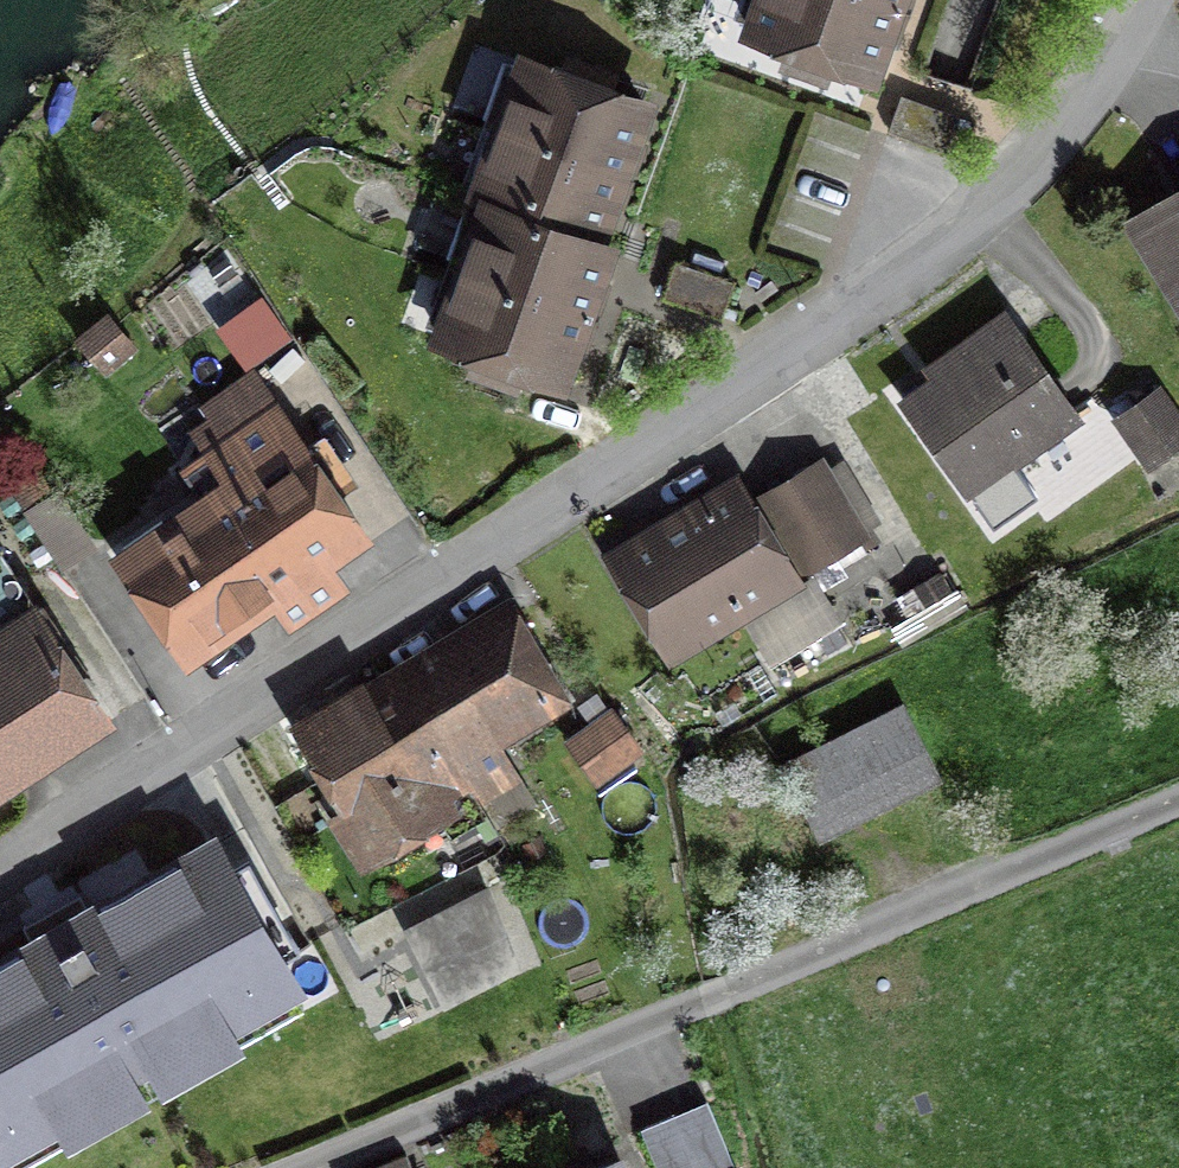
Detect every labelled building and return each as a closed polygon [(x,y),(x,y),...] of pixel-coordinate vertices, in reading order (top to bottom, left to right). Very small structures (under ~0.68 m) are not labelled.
[(789,45),(783,62),(826,77),(832,60),(870,74),(895,6),(878,0),(762,0),(751,31),(789,45)] [(644,105),(606,91),(612,74),(569,59),(563,76),(525,62),(500,130),(620,173),(644,105)] [(958,116),(901,95),(888,130),(945,151),(958,116)] [(476,199),(488,204),(488,202),(596,241),(596,240),(620,173),(500,130),(476,199)] [(1127,229),(1178,322),(1178,201),(1127,229)] [(596,241),(488,202),(488,204),(464,270),(584,313),(608,244),(596,240),(596,241)] [(729,286),(669,266),(658,300),(718,319),(729,286)] [(521,367),(559,381),(584,313),(464,270),(440,338),(478,352),(472,369),(515,384),(521,367)] [(1005,341),(902,411),(957,492),(1061,423),(1005,341)] [(211,503),(116,571),(181,662),(268,599),(286,624),(329,594),(314,572),(359,540),(251,389),(201,425),(223,456),(193,477),(211,503)] [(1115,421),(1147,466),(1178,443),(1178,431),(1152,394),(1115,421)] [(831,469),(751,517),(787,577),(868,528),(831,469)] [(658,655),(787,577),(751,517),(735,491),(606,568),(658,655)] [(96,711),(0,564),(0,774),(96,711)] [(509,618),(378,689),(444,811),(505,778),(487,745),(557,707),(509,618)] [(358,857),(444,811),(378,689),(292,735),(358,857)] [(590,724),(607,712),(596,696),(579,709),(590,724)] [(643,755),(611,709),(607,712),(590,724),(564,742),(595,788),(643,755)] [(899,717),(782,776),(813,836),(929,777),(899,717)] [(213,846),(0,966),(0,1122),(62,1086),(74,1107),(126,1078),(139,1100),(169,1083),(157,1061),(208,1032),(196,1011),(279,964),(213,846)] [(504,934),(486,889),(407,930),(429,972),(504,934)] [(633,1145),(643,1167),(721,1167),(724,1166),(702,1116),(633,1145)]
